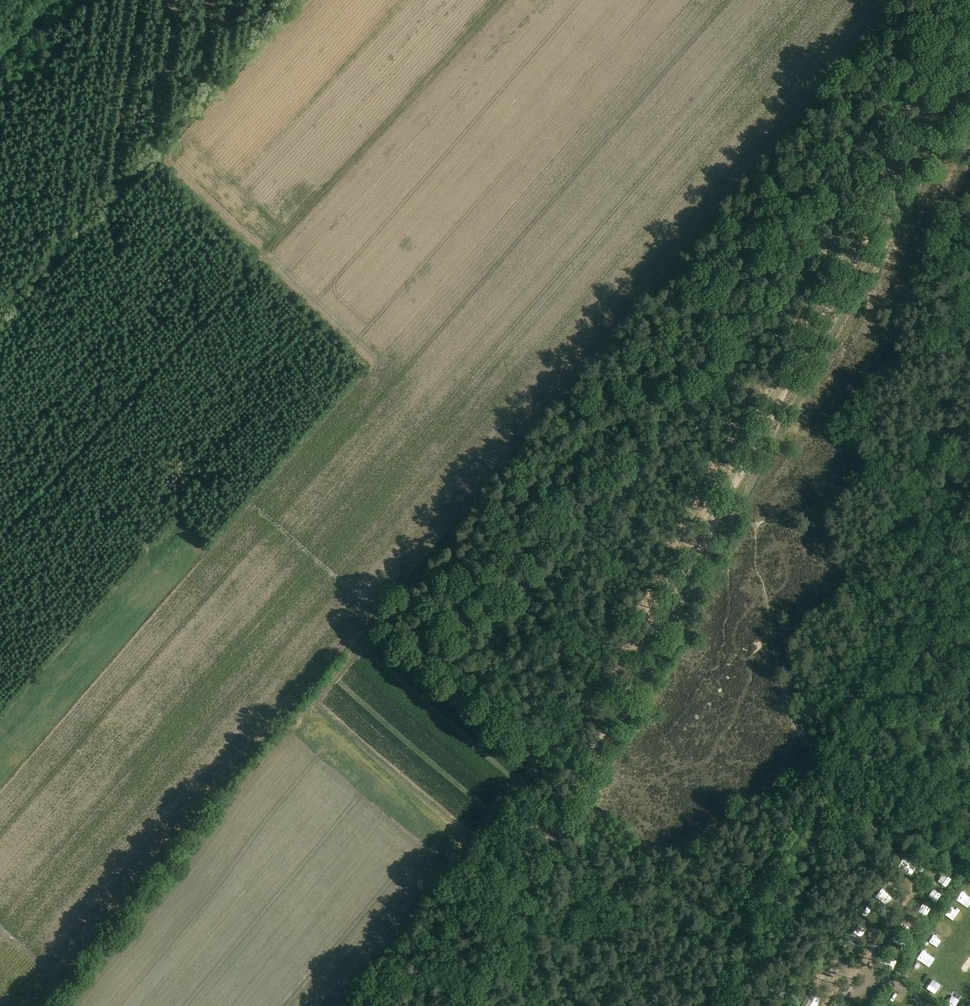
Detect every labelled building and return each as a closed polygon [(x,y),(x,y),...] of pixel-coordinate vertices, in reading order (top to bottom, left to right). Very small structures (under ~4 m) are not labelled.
[(937,956),(941,951),(935,947),(931,951),(937,956)] [(961,972),(966,975),(969,969),(969,962),(968,961),(961,972)] [(933,995),(941,991),(937,982),(928,986),(933,995)]
